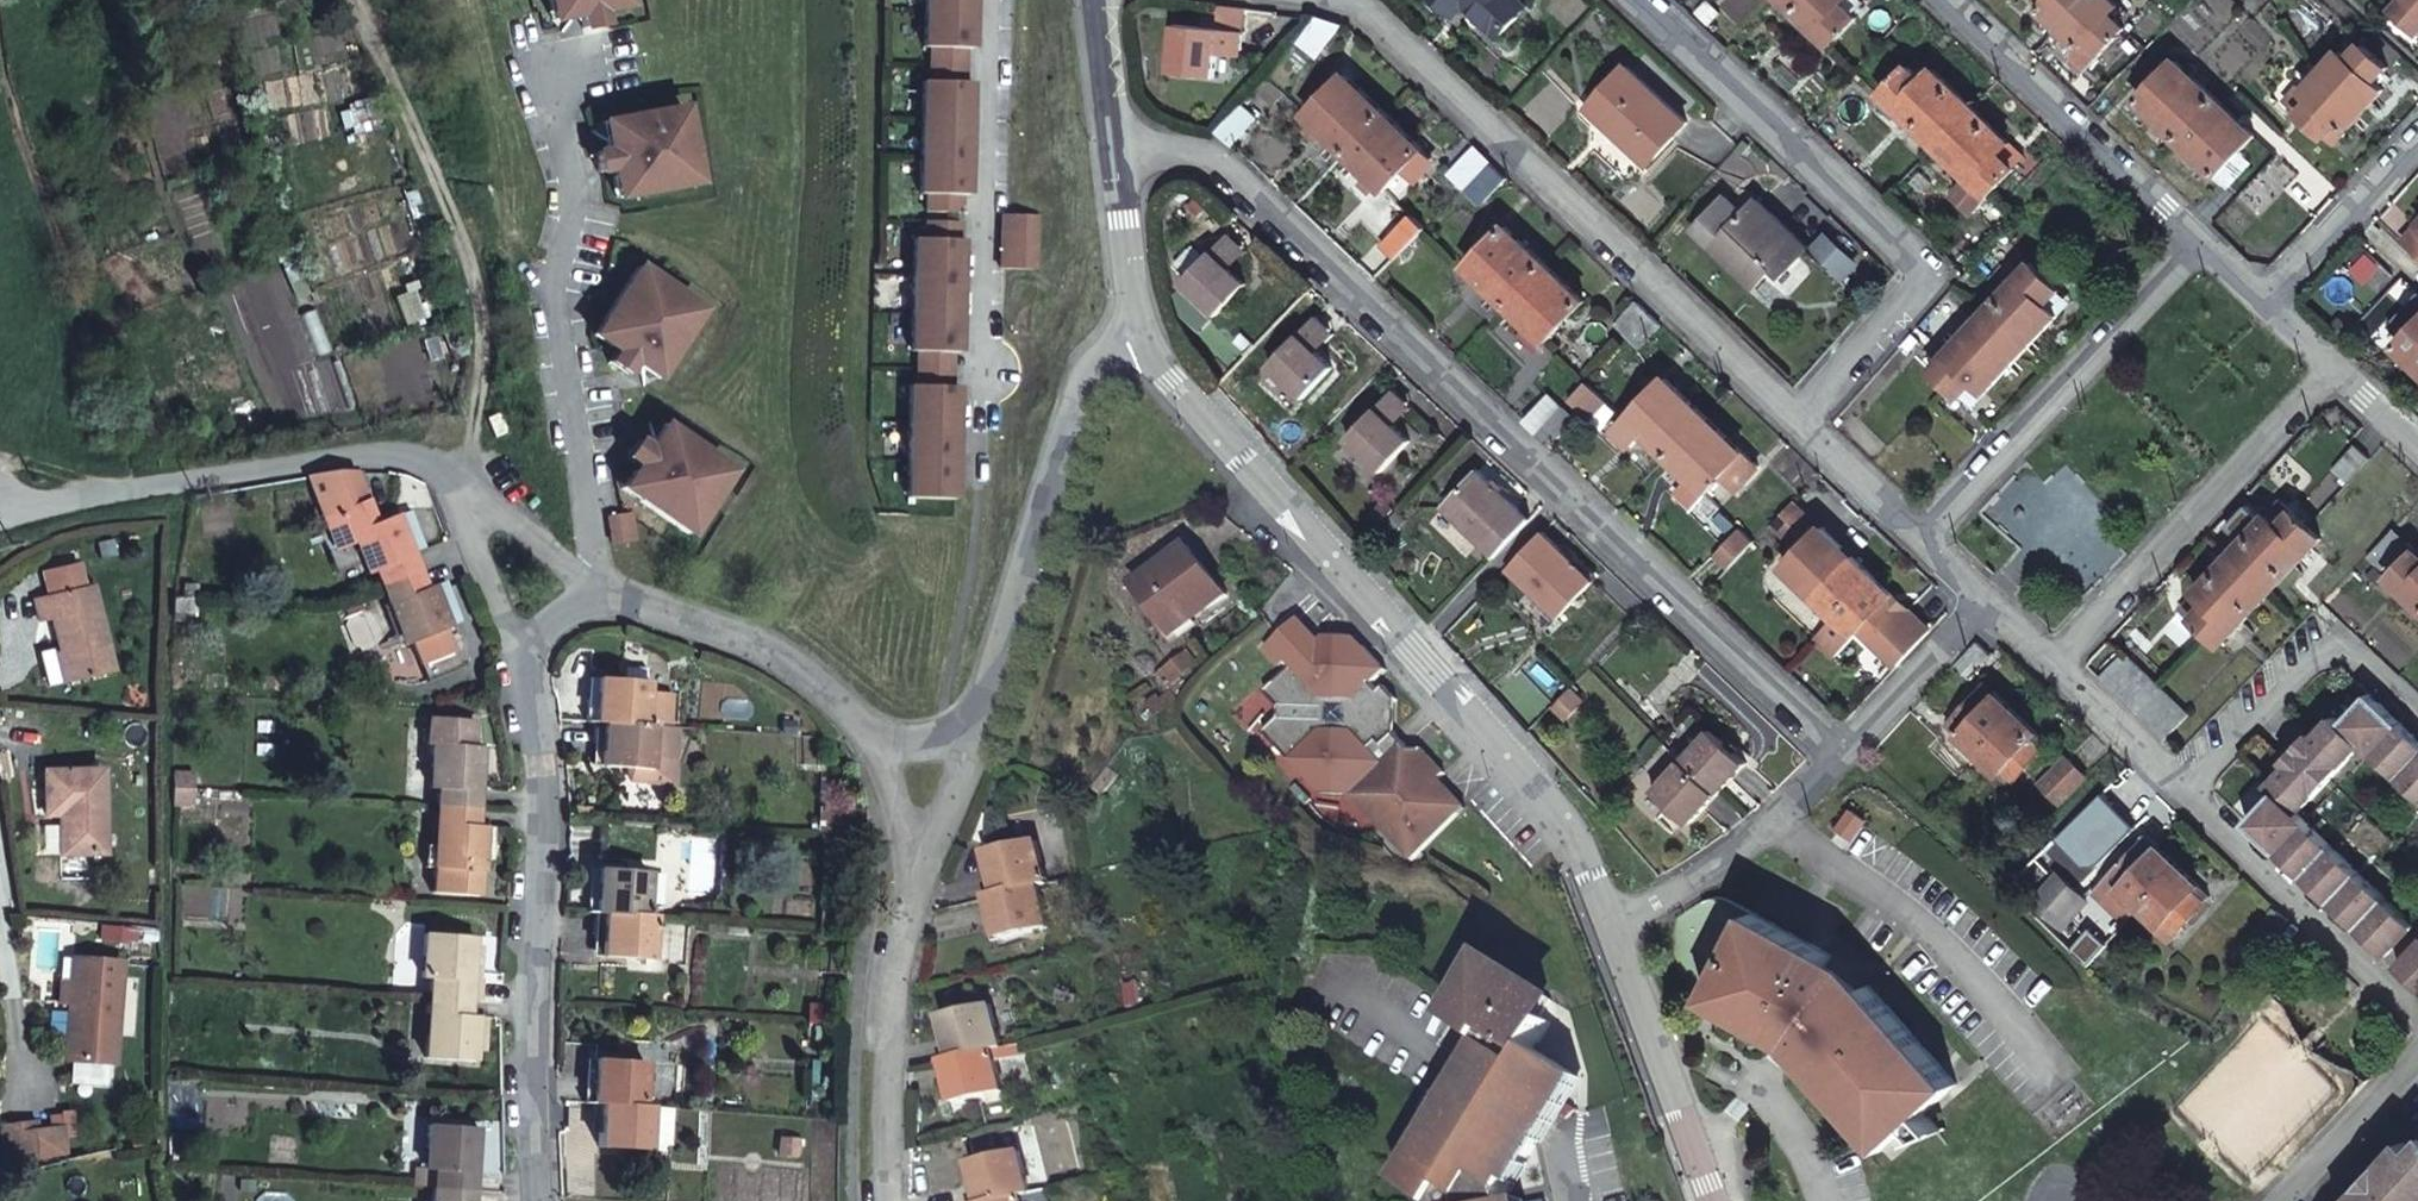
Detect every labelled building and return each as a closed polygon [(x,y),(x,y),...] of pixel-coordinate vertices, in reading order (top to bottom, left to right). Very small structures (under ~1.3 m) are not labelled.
[(549,0),(547,0),(551,19),(571,15),(549,0)] [(571,15),(573,12),(579,17),(582,26),(601,22),(598,6),(600,3),(607,8),(612,0),(549,0),(571,15)] [(922,45),(929,45),(928,79),(921,79),(918,192),(925,192),(925,210),(959,211),(960,193),(966,193),(970,80),(963,80),(964,46),(971,46),(972,0),(923,0),(922,45)] [(1530,2),(1528,0),(1453,0),(1463,9),(1470,1),(1502,32),(1530,2)] [(1850,0),(1785,0),(1833,46),(1860,18),(1846,4),(1850,0)] [(1864,0),(1850,0),(1846,4),(1860,18),(1871,7),(1864,0)] [(2064,27),(2065,26),(2089,0),(2051,0),(2043,8),(2064,27)] [(2080,43),(2082,45),(2090,37),(2104,50),(2127,26),(2114,13),(2122,4),(2117,0),(2089,0),(2065,26),(2064,27),(2080,43)] [(2397,8),(2417,27),(2417,0),(2404,0),(2397,8)] [(1249,9),(1224,6),(1224,14),(1216,14),(1214,27),(1184,23),(1178,66),(1220,72),(1224,48),(1245,51),(1249,9)] [(1320,65),(1346,39),(1328,22),(1302,49),(1320,65)] [(2082,45),(2080,43),(2075,48),(2091,63),(2104,50),(2090,37),(2082,45)] [(2344,48),(2326,68),(2368,107),(2386,88),(2377,79),(2389,66),(2365,43),(2353,56),(2344,48)] [(1921,55),(1911,67),(1925,80),(1936,69),(1921,55)] [(2218,175),(2257,133),(2228,105),(2179,58),(2139,99),(2218,175)] [(1596,99),(1597,100),(1615,117),(1610,123),(1649,160),(1687,120),(1629,66),(1596,99)] [(1925,80),(1911,67),(1884,95),(1887,98),(1901,111),(1976,182),(1990,197),(2018,170),(2002,154),(2013,143),(1936,69),(1925,80)] [(2368,107),(2326,68),(2306,90),(2314,98),(2301,112),(2326,135),(2339,121),(2348,129),(2368,107)] [(1347,73),(1307,113),(1348,152),(1386,189),(1411,162),(1424,149),(1425,148),(1347,73)] [(2286,98),(2301,112),(2314,98),(2306,90),(2300,84),(2286,98)] [(1893,120),(1901,111),(1887,98),(1879,107),(1893,120)] [(1615,117),(1597,100),(1592,105),(1610,123),(1615,117)] [(1221,131),(1237,145),(1261,118),(1246,104),(1221,131)] [(696,181),(683,105),(621,117),(605,140),(607,142),(603,149),(593,151),(597,170),(614,167),(616,169),(611,176),(635,192),(696,181)] [(601,120),(605,140),(621,117),(601,120)] [(2335,143),(2348,129),(2339,121),(2326,135),(2335,143)] [(2002,154),(2018,170),(2030,159),(2013,143),(2002,154)] [(1449,172),(1466,188),(1491,161),(1474,145),(1449,172)] [(1434,159),(1424,149),(1411,162),(1422,172),(1434,159)] [(1491,161),(1466,188),(1479,201),(1505,174),(1491,161)] [(635,192),(611,176),(615,196),(635,192)] [(1976,211),(1990,197),(1976,182),(1962,196),(1976,211)] [(1784,274),(1809,248),(1760,200),(1743,217),(1735,210),(1739,207),(1728,196),(1696,229),(1757,288),(1777,267),(1784,274)] [(1003,212),(1002,266),(1036,267),(1038,213),(1003,212)] [(1398,261),(1428,229),(1415,216),(1385,249),(1398,261)] [(959,220),(925,219),(924,237),(912,236),(909,349),(916,349),(915,384),(908,383),(905,496),(953,497),(956,385),(950,385),(951,350),(957,350),(961,238),(959,238),(959,220)] [(1506,225),(1468,266),(1530,325),(1546,341),(1585,300),(1506,225)] [(2407,241),(2417,252),(2417,229),(2407,241)] [(1226,315),(1255,285),(1240,271),(1234,266),(1248,251),(1233,236),(1190,280),(1226,315)] [(1827,237),(1813,252),(1839,277),(1854,263),(1827,237)] [(1234,266),(1240,271),(1254,256),(1248,251),(1234,266)] [(2044,253),(2035,262),(2047,273),(2055,264),(2044,253)] [(2060,290),(2062,288),(2047,273),(2035,262),(1934,367),(1960,393),(1974,380),(1986,392),(2061,314),(2049,302),(2060,290)] [(638,365),(666,360),(701,308),(637,265),(602,317),(608,345),(616,343),(617,346),(607,360),(624,372),(630,364),(638,362),(638,365)] [(2060,290),(2049,302),(2061,314),(2063,316),(2075,304),(2060,290)] [(1617,323),(1629,334),(1651,311),(1638,300),(1617,323)] [(2394,327),(2404,335),(2417,321),(2417,301),(2394,327)] [(1642,346),(1663,324),(1651,311),(1629,334),(1642,346)] [(608,345),(602,317),(591,334),(608,345)] [(1311,398),(1340,368),(1323,353),(1319,349),(1336,331),(1321,317),(1275,365),(1311,398)] [(2404,335),(2396,344),(2417,366),(2417,321),(2404,335)] [(1546,341),(1530,325),(1522,333),(1538,349),(1546,341)] [(1319,349),(1323,353),(1340,335),(1336,331),(1319,349)] [(666,360),(638,365),(655,376),(666,360)] [(1690,476),(1707,492),(1724,475),(1735,486),(1747,473),(1736,462),(1745,452),(1665,376),(1626,416),(1643,432),(1690,476)] [(1385,472),(1414,441),(1398,426),(1394,422),(1412,404),(1399,391),(1352,439),(1385,472)] [(1551,392),(1526,419),(1539,431),(1564,405),(1551,392)] [(1394,422),(1398,426),(1416,408),(1412,404),(1394,422)] [(1577,417),(1564,405),(1539,431),(1552,444),(1577,417)] [(501,408),(489,414),(497,433),(509,428),(501,408)] [(1643,432),(1626,416),(1614,429),(1631,445),(1643,432)] [(663,423),(651,439),(679,434),(663,423)] [(688,533),(731,469),(679,434),(651,439),(652,443),(644,444),(635,439),(624,455),(638,465),(639,468),(630,470),(636,498),(688,533)] [(2352,478),(2374,456),(2360,443),(2339,466),(2352,478)] [(1759,466),(1745,452),(1736,462),(1747,473),(1735,486),(1738,489),(1759,466)] [(630,470),(619,486),(636,498),(630,470)] [(1500,557),(1535,520),(1483,471),(1448,508),(1500,557)] [(1707,492),(1690,476),(1678,489),(1695,505),(1707,492)] [(373,560),(382,581),(407,639),(450,621),(433,580),(427,582),(395,507),(372,518),(363,496),(321,514),(329,535),(352,526),(367,562),(373,560)] [(1798,500),(1776,523),(1801,548),(1823,524),(1798,500)] [(2280,526),(2294,511),(2283,500),(2269,515),(2280,526)] [(609,513),(614,541),(637,537),(633,509),(609,513)] [(2322,537),(2307,523),(2294,511),(2280,526),(2269,515),(2232,554),(2196,593),(2207,604),(2193,617),(2221,645),(2322,537)] [(1810,579),(1809,578),(1836,550),(1837,551),(1843,544),(1823,524),(1801,548),(1784,565),(1804,585),(1810,579)] [(1731,565),(1756,538),(1741,525),(1717,552),(1731,565)] [(2394,528),(2366,557),(2390,580),(2417,551),(2394,528)] [(1598,579),(1549,533),(1513,570),(1563,618),(1598,579)] [(1837,551),(1847,562),(1854,555),(1843,544),(1837,551)] [(1816,595),(1835,614),(1873,574),(1854,555),(1847,562),(1837,551),(1836,550),(1809,578),(1810,579),(1821,590),(1816,595)] [(2390,580),(2417,606),(2417,552),(2417,551),(2390,580)] [(1241,604),(1198,557),(1151,602),(1190,644),(1220,615),(1224,619),(1241,604)] [(36,580),(42,604),(79,595),(74,571),(36,580)] [(1873,574),(1835,614),(1855,633),(1860,627),(1871,637),(1872,636),(1898,609),(1887,599),(1893,592),(1873,574)] [(1804,585),(1816,595),(1821,590),(1810,579),(1804,585)] [(1893,592),(1887,599),(1898,609),(1904,603),(1893,592)] [(106,677),(86,593),(79,595),(42,604),(29,607),(36,632),(47,630),(63,687),(106,677)] [(2196,593),(2183,607),(2193,617),(2207,604),(2196,593)] [(1898,609),(1872,636),(1900,663),(1932,630),(1904,603),(1898,609)] [(1834,654),(1855,633),(1835,614),(1814,635),(1834,654)] [(1220,615),(1190,644),(1193,648),(1224,619),(1220,615)] [(1278,732),(1336,788),(1362,782),(1366,778),(1392,803),(1388,808),(1423,843),(1469,797),(1446,774),(1438,782),(1434,778),(1448,763),(1454,757),(1431,735),(1419,736),(1400,717),(1395,701),(1403,692),(1390,680),(1385,685),(1378,679),(1388,669),(1359,638),(1329,637),(1322,644),(1300,622),(1270,653),(1285,669),(1291,662),(1297,668),(1273,694),(1285,706),(1290,719),(1278,732)] [(1996,652),(1983,640),(1961,663),(1974,675),(1996,652)] [(2128,652),(2102,677),(2116,689),(2141,664),(2128,652)] [(2128,702),(2153,676),(2141,664),(2116,689),(2128,702)] [(2166,688),(2160,682),(2153,676),(2128,702),(2142,714),(2166,688)] [(651,683),(605,678),(600,720),(609,721),(605,763),(654,769),(655,760),(678,762),(681,727),(673,725),(676,694),(650,691),(651,683)] [(1948,722),(1978,751),(2018,709),(1988,681),(1948,722)] [(2417,924),(2417,918),(2303,807),(2295,800),(2307,788),(2314,795),(2359,748),(2352,741),(2361,733),(2367,740),(2417,789),(2417,743),(2408,734),(2413,728),(2369,686),(2340,715),(2337,712),(2323,726),(2327,731),(2288,771),(2284,766),(2271,780),(2276,785),(2257,805),(2267,816),(2257,825),(2287,852),(2291,847),(2325,878),(2320,884),(2349,911),(2354,907),(2376,927),(2371,933),(2392,951),(2417,924)] [(1576,688),(1558,707),(1571,719),(1589,701),(1576,688)] [(2180,701),(2166,688),(2142,714),(2155,727),(2180,701)] [(2155,727),(2167,738),(2192,712),(2180,701),(2155,727)] [(2018,709),(1978,751),(2009,780),(2042,746),(2032,736),(2038,729),(2018,709)] [(438,783),(437,800),(433,863),(479,866),(483,823),(474,822),(481,742),(474,741),(476,719),(426,713),(424,736),(433,737),(430,783),(438,783)] [(1684,755),(1719,788),(1749,757),(1714,723),(1684,755)] [(2327,731),(2323,726),(2284,766),(2288,771),(2327,731)] [(2413,728),(2408,734),(2417,743),(2417,733),(2413,728)] [(2359,748),(2367,740),(2361,733),(2352,741),(2359,748)] [(1719,788),(1684,755),(1655,786),(1689,820),(1719,788)] [(2063,797),(2088,772),(2069,756),(2044,780),(2063,797)] [(1475,790),(1448,763),(1434,778),(1438,782),(1446,774),(1469,797),(1475,790)] [(103,852),(97,770),(41,773),(44,818),(60,817),(62,856),(103,852)] [(190,781),(171,779),(171,803),(190,804),(190,781)] [(2295,800),(2303,807),(2314,795),(2307,788),(2295,800)] [(2257,805),(2247,815),(2257,825),(2267,816),(2257,805)] [(661,859),(664,824),(605,820),(602,854),(661,859)] [(2139,904),(2179,862),(2149,833),(2098,889),(2127,917),(2139,904)] [(1045,839),(998,849),(1006,891),(995,893),(1006,936),(1051,926),(1042,884),(1054,881),(1045,839)] [(2291,847),(2287,852),(2320,884),(2325,878),(2291,847)] [(649,865),(603,862),(599,904),(608,905),(605,948),(654,952),(656,909),(647,908),(649,865)] [(2201,883),(2179,862),(2139,904),(2161,926),(2167,919),(2177,929),(2205,899),(2195,890),(2201,883)] [(2044,912),(2058,925),(2083,901),(2069,887),(2044,912)] [(2349,911),(2371,933),(2376,927),(2354,907),(2349,911)] [(1752,910),(1705,997),(1784,1041),(1786,1037),(1797,1045),(1794,1049),(1882,1148),(1909,1124),(1923,1111),(1957,1082),(1868,983),(1858,991),(1825,965),(1832,954),(1752,910)] [(2166,941),(2177,929),(2167,919),(2161,926),(2156,931),(2166,941)] [(467,1012),(470,964),(471,943),(472,932),(422,928),(420,967),(419,973),(427,974),(422,1052),(470,1056),(471,1044),(473,1013),(467,1012)] [(471,943),(470,964),(480,964),(481,943),(471,943)] [(1518,1200),(1513,1200),(1509,1188),(1580,1072),(1537,1046),(1553,1019),(1542,1013),(1514,996),(1524,979),(1489,958),(1452,1018),(1493,1043),(1408,1184),(1432,1200),(1518,1200)] [(2413,975),(2417,969),(2417,965),(2411,959),(2405,967),(2413,975)] [(68,1062),(113,1063),(117,962),(71,960),(70,992),(75,992),(75,1003),(70,1003),(68,1062)] [(1524,979),(1514,996),(1542,1013),(1552,996),(1524,979)] [(993,1003),(945,1013),(954,1057),(947,1058),(956,1100),(1003,1090),(993,1049),(1002,1047),(993,1003)] [(483,1015),(473,1013),(471,1044),(480,1044),(483,1015)] [(645,1058),(598,1055),(596,1098),(607,1098),(605,1140),(651,1143),(653,1100),(644,1099),(645,1058)] [(1909,1124),(1920,1137),(1939,1129),(1923,1111),(1909,1124)] [(432,1181),(430,1200),(469,1200),(478,1126),(429,1120),(424,1162),(434,1164),(432,1181)] [(65,1155),(65,1127),(5,1127),(5,1157),(65,1155)] [(2417,1168),(2417,1128),(2399,1149),(2417,1168)] [(973,1159),(983,1200),(1023,1200),(1021,1193),(1031,1191),(1019,1149),(973,1159)] [(2417,1168),(2399,1149),(2352,1200),(2417,1200),(2417,1168)]
